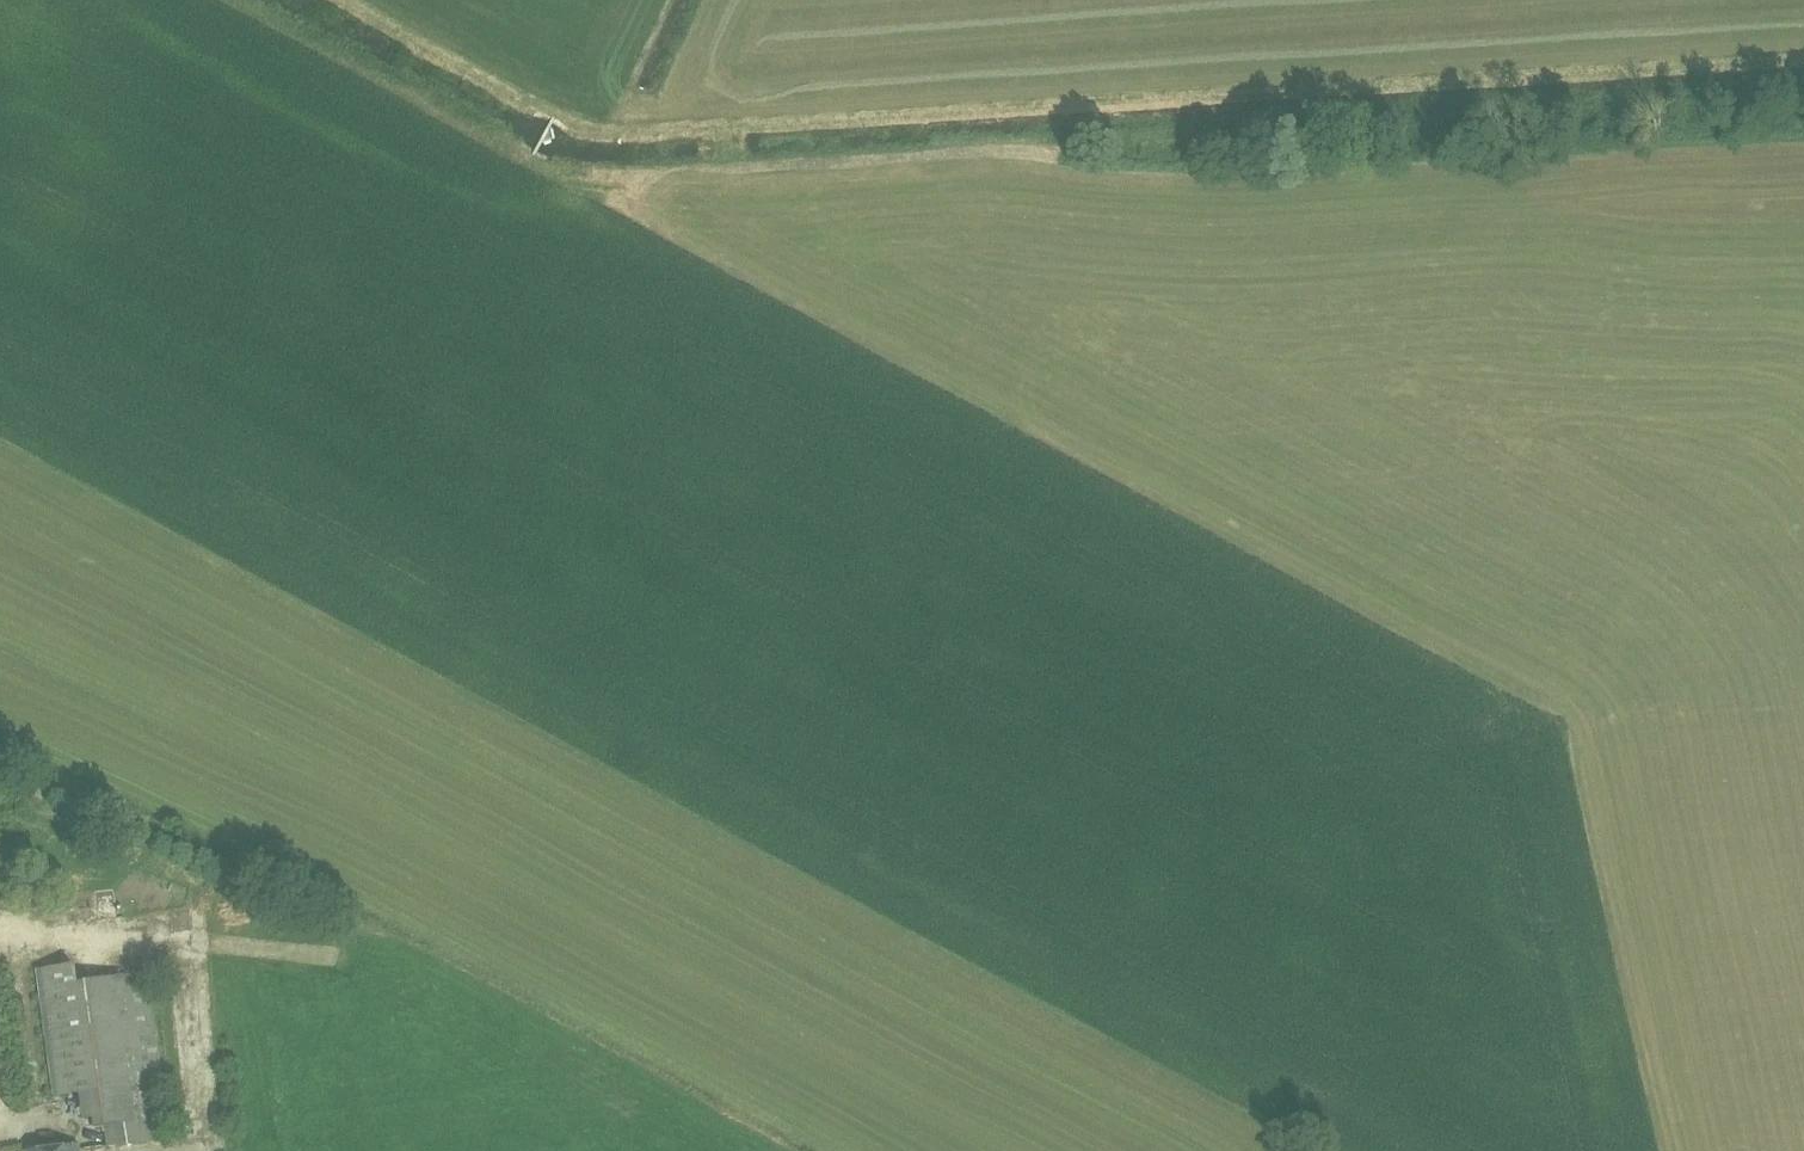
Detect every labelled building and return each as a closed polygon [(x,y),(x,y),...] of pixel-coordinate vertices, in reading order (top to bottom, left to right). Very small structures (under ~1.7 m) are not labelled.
[(145,971),(78,981),(76,964),(37,970),(54,1095),(88,1090),(93,1128),(104,1126),(107,1147),(168,1138),(145,971)]
